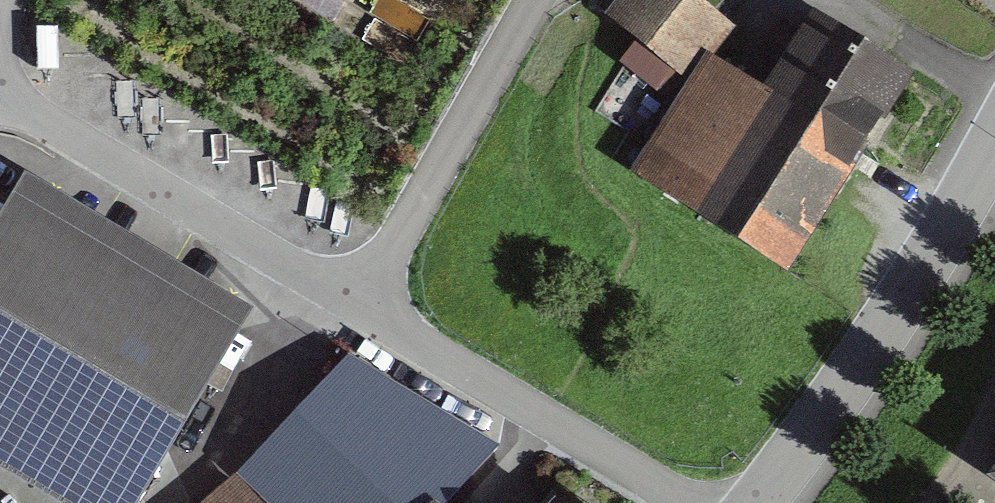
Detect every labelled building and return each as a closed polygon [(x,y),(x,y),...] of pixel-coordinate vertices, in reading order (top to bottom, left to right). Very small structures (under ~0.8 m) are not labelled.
[(905,76),(804,15),(749,104),(686,66),(715,20),(682,0),(629,0),(601,46),(679,94),(621,189),(777,284),(905,76)] [(10,180),(0,197),(0,465),(64,502),(126,502),(238,315),(10,180)] [(970,485),(994,500),(994,445),(970,485)] [(229,477),(201,502),(253,502),(229,477)] [(309,477),(280,502),(333,502),(309,477)]
